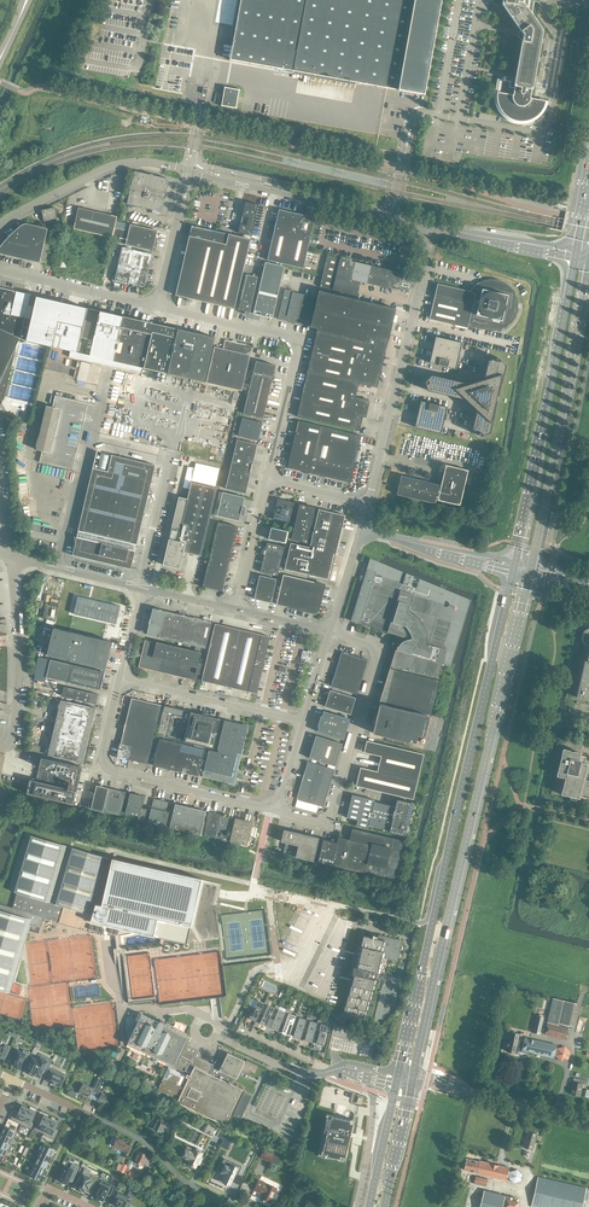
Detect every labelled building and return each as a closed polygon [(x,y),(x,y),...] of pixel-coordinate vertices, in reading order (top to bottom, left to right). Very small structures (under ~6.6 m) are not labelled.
[(439,11),(440,11),(440,10),(441,0),(241,0),(238,17),(237,17),(237,18),(234,37),(233,38),(233,39),(234,39),(230,58),(229,59),(230,60),(231,60),(250,63),(251,64),(252,63),(259,65),(259,64),(264,65),(264,66),(271,67),(272,68),(273,67),(275,68),(292,71),(293,71),(294,71),(300,72),(300,71),(303,72),(303,73),(305,73),(305,72),(308,73),(308,74),(310,74),(310,73),(313,74),(314,75),(315,75),(316,75),(316,74),(319,75),(319,76),(321,76),(321,75),(324,76),(326,77),(326,76),(329,77),(330,78),(331,77),(334,78),(335,79),(336,79),(337,79),(337,78),(340,79),(342,80),(342,79),(345,80),(347,80),(350,80),(350,81),(351,81),(355,81),(355,82),(356,83),(357,82),(376,86),(377,86),(377,87),(378,86),(398,90),(399,90),(423,94),(424,95),(425,95),(425,94),(425,93),(428,74),(429,74),(429,73),(428,72),(432,53),(432,52),(432,51),(436,32),(436,31),(439,11)] [(502,4),(523,35),(514,85),(514,86),(514,88),(509,87),(510,82),(497,79),(495,93),(499,113),(517,123),(536,119),(548,102),(548,101),(543,100),(543,98),(540,97),(540,100),(530,98),(532,89),(534,81),(543,30),(532,14),(535,0),(503,0),(502,4)] [(238,89),(226,87),(225,87),(225,86),(224,87),(224,88),(221,104),(221,105),(221,106),(222,106),(235,108),(235,109),(236,109),(237,108),(236,107),(237,101),(238,97),(239,91),(240,90),(239,89),(238,89)] [(139,172),(135,171),(134,171),(133,177),(133,178),(132,180),(132,181),(132,182),(131,185),(131,187),(129,192),(129,193),(129,194),(129,195),(129,196),(128,196),(128,197),(128,198),(128,199),(127,203),(127,204),(131,205),(132,205),(133,205),(134,205),(135,205),(136,206),(138,206),(140,206),(140,207),(149,209),(150,209),(151,209),(152,209),(152,210),(153,210),(155,210),(157,210),(157,211),(161,211),(162,211),(163,207),(163,205),(163,204),(164,203),(164,202),(164,201),(164,200),(165,199),(165,196),(166,194),(166,192),(166,190),(167,190),(167,188),(167,186),(168,186),(168,185),(168,184),(169,179),(164,178),(163,177),(162,177),(161,177),(160,177),(158,177),(159,176),(158,176),(156,176),(153,175),(151,175),(147,174),(146,174),(146,173),(145,173),(144,173),(143,173),(141,173),(141,172),(139,172)] [(251,236),(258,205),(245,202),(245,204),(244,208),(243,212),(242,216),(241,220),(240,224),(240,228),(239,228),(239,232),(238,232),(238,233),(251,236)] [(50,220),(57,218),(57,217),(57,216),(58,216),(58,215),(58,214),(58,213),(58,212),(57,212),(57,211),(57,210),(56,210),(56,209),(55,208),(54,207),(51,208),(50,207),(52,207),(51,206),(47,207),(47,210),(44,210),(44,209),(42,210),(44,222),(50,221),(50,220)] [(117,216),(78,207),(73,229),(112,238),(116,221),(117,216)] [(279,209),(279,211),(267,260),(303,268),(315,218),(314,217),(313,218),(310,217),(309,216),(309,217),(305,216),(305,215),(304,215),(300,215),(300,214),(294,213),(289,212),(279,209)] [(153,251),(156,236),(157,231),(116,221),(112,238),(111,241),(153,251)] [(48,228),(26,223),(25,224),(23,224),(22,225),(19,227),(16,230),(12,233),(10,235),(8,238),(2,244),(0,247),(0,254),(40,263),(48,228)] [(178,285),(176,295),(179,296),(187,298),(187,299),(187,300),(187,301),(189,301),(190,300),(190,298),(196,300),(197,300),(204,301),(204,302),(205,302),(213,304),(214,304),(223,306),(232,308),(234,309),(250,239),(248,238),(240,237),(240,236),(231,235),(231,234),(231,235),(192,225),(190,232),(190,233),(190,232),(189,233),(189,235),(189,236),(190,236),(188,245),(187,245),(187,246),(185,255),(185,256),(183,265),(182,266),(183,266),(181,275),(180,275),(181,276),(178,285)] [(144,287),(152,254),(122,247),(120,256),(121,256),(119,261),(115,280),(144,287)] [(325,263),(320,287),(328,289),(328,288),(332,289),(332,290),(352,295),(353,294),(352,294),(353,290),(354,290),(354,287),(355,283),(356,281),(394,290),(395,285),(401,287),(403,278),(404,273),(327,255),(326,259),(327,259),(326,263),(325,263)] [(265,264),(263,263),(262,263),(261,264),(261,265),(262,266),(264,266),(264,268),(263,273),(259,291),(264,292),(263,294),(258,293),(253,313),(261,315),(261,312),(266,313),(265,316),(272,318),(284,266),(265,262),(265,264)] [(249,312),(258,277),(246,274),(246,275),(247,275),(246,279),(245,279),(238,310),(244,311),(244,313),(244,314),(245,314),(246,314),(247,314),(247,312),(249,312)] [(473,287),(471,290),(471,291),(440,284),(438,288),(437,287),(430,316),(429,319),(468,328),(468,326),(469,326),(469,328),(473,327),(473,328),(474,327),(486,329),(493,330),(499,329),(503,327),(505,326),(510,322),(514,317),(517,311),(517,304),(516,297),(513,291),(509,286),(504,282),(498,280),(491,279),(485,281),(479,283),(478,283),(480,286),(477,288),(477,287),(476,287),(477,288),(476,289),(470,284),(473,287)] [(20,338),(25,341),(30,318),(25,317),(30,294),(0,287),(0,329),(20,338)] [(389,336),(390,334),(389,334),(391,329),(394,313),(395,313),(394,313),(395,309),(396,309),(319,290),(314,310),(315,311),(315,310),(320,311),(320,312),(321,312),(321,313),(322,313),(320,318),(320,319),(319,323),(315,337),(316,337),(315,342),(314,342),(314,343),(313,348),(310,360),(309,365),(308,370),(359,383),(377,387),(388,342),(389,336)] [(313,297),(311,296),(298,293),(295,293),(295,292),(292,292),(291,296),(284,294),(278,319),(307,325),(306,328),(307,328),(314,294),(313,297)] [(44,298),(36,296),(36,297),(31,319),(26,340),(77,352),(87,308),(63,302),(61,302),(49,299),(44,298)] [(100,311),(99,311),(93,309),(93,310),(89,309),(89,308),(88,308),(81,337),(82,337),(87,338),(87,339),(93,340),(100,312),(100,311)] [(114,361),(124,318),(122,317),(123,316),(112,313),(112,314),(106,313),(106,312),(101,311),(101,313),(100,312),(93,340),(90,355),(112,361),(114,361)] [(124,318),(114,361),(166,373),(176,328),(125,317),(124,318)] [(20,338),(0,329),(0,394),(3,394),(3,395),(4,395),(14,350),(20,338)] [(205,382),(215,337),(178,329),(167,373),(205,382)] [(456,369),(460,350),(462,343),(436,337),(430,363),(456,369)] [(206,382),(242,391),(250,355),(246,354),(247,353),(248,353),(249,352),(250,352),(250,351),(251,351),(251,350),(251,349),(251,348),(251,347),(251,346),(250,346),(250,345),(249,345),(248,345),(248,344),(247,344),(246,345),(246,344),(237,343),(237,342),(225,340),(223,347),(224,347),(223,349),(220,348),(215,347),(214,347),(206,382)] [(428,390),(466,399),(477,410),(472,429),(480,436),(490,433),(494,414),(493,412),(493,408),(496,407),(506,365),(498,358),(489,360),(484,380),(470,384),(431,375),(425,382),(426,384),(428,390)] [(243,413),(263,418),(265,412),(266,407),(268,400),(267,400),(269,395),(270,388),(271,383),(272,383),(273,376),(275,374),(276,371),(274,371),(275,367),(276,365),(272,365),(272,364),(268,364),(263,362),(260,361),(260,362),(256,361),(255,363),(254,366),(255,366),(254,370),(243,413)] [(359,383),(308,370),(299,408),(298,413),(297,416),(342,427),(346,428),(359,431),(360,430),(359,430),(360,427),(361,426),(360,426),(361,423),(361,422),(362,419),(363,417),(365,417),(369,400),(355,397),(356,396),(355,396),(356,393),(357,391),(357,388),(358,388),(358,387),(358,383),(359,383)] [(46,404),(37,449),(50,451),(59,407),(62,392),(57,391),(56,395),(53,394),(51,405),(46,404)] [(447,407),(421,401),(415,427),(441,433),(447,407)] [(262,423),(262,422),(242,418),(238,436),(258,441),(258,439),(259,439),(260,435),(259,435),(261,435),(262,429),(261,429),(261,428),(262,428),(263,425),(262,425),(262,423)] [(361,435),(336,429),(298,421),(304,422),(304,423),(303,427),(302,428),(303,428),(302,432),(301,432),(301,433),(296,432),(287,467),(350,482),(350,481),(356,482),(359,466),(354,465),(361,435)] [(250,473),(252,464),(253,460),(255,452),(256,448),(257,444),(237,440),(229,472),(226,488),(245,493),(247,488),(246,488),(247,484),(248,484),(249,477),(250,472),(250,473)] [(111,454),(108,471),(93,468),(72,555),(131,569),(155,465),(111,454)] [(435,503),(436,497),(438,497),(437,500),(460,505),(468,470),(446,465),(443,477),(444,477),(443,480),(442,479),(440,489),(438,489),(439,485),(433,483),(428,482),(401,476),(397,494),(435,503)] [(201,556),(217,488),(191,482),(187,498),(179,496),(165,556),(163,565),(180,569),(184,552),(201,556)] [(217,515),(239,521),(241,514),(244,514),(245,507),(242,506),(245,497),(222,492),(217,515)] [(290,522),(295,503),(278,499),(276,506),(276,507),(275,511),(273,518),(290,522)] [(307,543),(315,508),(311,507),(307,506),(299,504),(291,539),(307,543)] [(338,542),(339,540),(344,517),(345,515),(319,509),(318,512),(310,547),(291,543),(284,569),(325,578),(325,579),(327,580),(330,567),(335,548),(338,542)] [(218,522),(204,581),(202,586),(222,591),(228,566),(229,561),(231,556),(230,556),(231,551),(232,551),(238,526),(218,522)] [(271,527),(270,532),(268,539),(285,543),(288,531),(271,527)] [(284,546),(267,542),(265,550),(262,549),(262,553),(264,554),(262,566),(261,570),(260,572),(277,576),(284,546)] [(439,663),(450,666),(471,600),(370,558),(351,621),(372,627),(405,637),(404,640),(401,642),(398,646),(397,646),(396,650),(397,650),(396,653),(395,652),(394,652),(394,654),(395,654),(391,667),(390,667),(389,669),(390,669),(386,682),(385,682),(383,689),(383,690),(379,704),(429,715),(438,680),(439,680),(434,679),(439,663)] [(322,594),(324,584),(316,582),(316,583),(314,582),(283,574),(276,604),(289,607),(307,611),(313,612),(319,609),(321,598),(322,598),(322,595),(322,594)] [(271,603),(276,579),(277,579),(260,575),(259,576),(259,577),(259,580),(258,580),(258,583),(256,582),(256,585),(257,585),(256,588),(254,598),(271,603)] [(58,580),(57,584),(75,589),(76,584),(58,580)] [(78,596),(74,614),(116,624),(118,614),(120,606),(78,596)] [(63,614),(59,614),(61,599),(53,598),(51,617),(62,618),(63,614)] [(188,616),(189,614),(179,612),(179,614),(176,614),(172,613),(172,612),(161,610),(161,609),(160,608),(159,609),(153,608),(147,634),(205,648),(211,622),(208,621),(205,620),(205,621),(201,620),(201,619),(188,616)] [(217,684),(234,688),(235,688),(240,689),(257,693),(270,637),(253,633),(248,632),(248,631),(230,627),(230,628),(225,626),(215,624),(202,680),(211,683),(211,682),(217,683),(217,684)] [(47,655),(50,656),(59,658),(59,657),(64,658),(64,659),(105,669),(105,668),(105,667),(106,663),(107,659),(109,660),(111,651),(109,651),(110,647),(111,642),(111,643),(112,642),(53,628),(51,638),(50,645),(49,645),(47,655)] [(197,681),(198,681),(199,675),(199,674),(202,663),(198,662),(199,659),(200,653),(200,652),(200,653),(195,652),(195,651),(195,652),(190,650),(189,650),(184,649),(179,648),(179,647),(178,647),(178,648),(173,646),(168,645),(167,645),(162,644),(162,643),(162,644),(156,642),(145,640),(143,650),(144,650),(143,653),(142,653),(139,667),(151,669),(155,670),(168,673),(172,674),(184,677),(188,678),(194,679),(194,680),(197,680),(197,681)] [(310,655),(312,656),(313,651),(308,650),(308,651),(303,650),(300,661),(309,663),(310,655)] [(331,686),(357,694),(367,660),(342,652),(338,664),(337,669),(336,669),(333,681),(332,685),(331,685),(331,686)] [(50,659),(38,656),(38,657),(34,674),(35,675),(34,679),(45,682),(46,677),(48,668),(50,662),(50,661),(50,659)] [(104,672),(50,659),(46,677),(56,679),(60,680),(100,690),(104,672)] [(584,660),(578,686),(579,688),(579,689),(578,688),(576,697),(588,700),(588,661),(584,660)] [(97,704),(99,695),(46,682),(43,695),(65,701),(66,697),(97,704)] [(319,685),(314,699),(323,702),(328,688),(319,685)] [(356,698),(330,690),(326,703),(325,706),(350,715),(356,698)] [(131,698),(130,703),(118,757),(147,764),(158,717),(161,705),(153,703),(153,704),(147,702),(131,698)] [(96,709),(96,708),(61,700),(49,749),(48,753),(48,755),(83,763),(84,756),(84,757),(85,756),(84,756),(86,750),(91,729),(94,715),(95,709),(96,709)] [(424,738),(429,715),(379,704),(373,732),(415,743),(416,739),(421,741),(420,741),(421,742),(423,743),(425,742),(425,740),(424,738)] [(169,732),(172,717),(173,714),(173,713),(184,716),(185,711),(185,710),(184,710),(180,709),(175,708),(170,707),(165,706),(164,706),(158,733),(168,735),(168,734),(169,732)] [(317,731),(343,739),(344,739),(350,718),(323,710),(320,721),(319,726),(317,731)] [(220,719),(218,718),(190,712),(184,741),(213,748),(220,719)] [(202,777),(228,783),(234,784),(241,753),(248,725),(229,721),(225,720),(224,720),(217,749),(218,750),(218,752),(209,750),(202,777)] [(342,743),(316,735),(316,736),(315,740),(314,740),(309,758),(335,766),(342,743)] [(205,749),(170,741),(159,738),(153,765),(158,766),(163,767),(163,768),(170,769),(175,770),(199,776),(203,760),(202,759),(203,755),(204,755),(205,749)] [(417,781),(424,754),(367,740),(364,752),(381,756),(380,758),(381,758),(380,762),(379,762),(380,762),(379,766),(378,766),(378,767),(378,771),(377,771),(417,781)] [(42,752),(43,746),(35,744),(33,750),(42,752)] [(561,794),(576,797),(579,798),(587,763),(585,763),(586,757),(580,755),(580,753),(563,749),(556,775),(565,777),(561,794)] [(75,790),(80,767),(35,756),(26,793),(73,804),(76,790),(75,790)] [(305,771),(305,772),(310,774),(331,780),(334,769),(308,761),(306,768),(305,771)] [(417,781),(377,771),(360,767),(359,774),(358,779),(357,779),(357,780),(358,780),(357,785),(356,784),(356,786),(413,799),(417,781)] [(331,780),(310,774),(305,772),(304,773),(305,773),(304,777),(303,776),(303,778),(302,782),(301,782),(328,791),(331,780)] [(323,807),(328,791),(301,782),(296,798),(323,807)] [(126,792),(108,788),(96,785),(91,808),(120,815),(126,792)] [(141,808),(142,804),(144,796),(135,794),(130,793),(125,813),(139,816),(138,820),(145,821),(148,809),(147,809),(142,808),(141,808)] [(389,832),(404,835),(405,829),(406,829),(407,824),(412,803),(397,799),(396,801),(395,801),(394,805),(395,805),(395,808),(374,803),(375,800),(352,795),(349,809),(348,812),(347,818),(357,820),(357,821),(356,825),(368,828),(369,823),(390,828),(389,831),(389,832)] [(165,826),(171,803),(159,800),(158,800),(154,799),(154,798),(154,799),(153,799),(148,822),(165,826)] [(170,827),(200,834),(206,811),(192,807),(191,808),(187,807),(188,806),(187,806),(187,807),(183,806),(183,805),(175,804),(170,827)] [(209,812),(204,835),(219,839),(220,838),(223,835),(225,836),(229,818),(221,816),(221,814),(214,813),(210,812),(209,812)] [(233,817),(229,832),(227,839),(229,841),(253,847),(255,837),(249,836),(252,822),(249,821),(244,820),(239,819),(233,817)] [(349,839),(346,839),(344,846),(339,867),(394,880),(403,840),(352,828),(351,831),(350,831),(349,834),(350,834),(351,834),(349,839)] [(318,838),(313,837),(313,836),(284,829),(281,841),(298,845),(296,857),(313,861),(319,838),(318,837),(318,838)] [(10,993),(11,992),(13,983),(25,944),(25,943),(29,931),(38,933),(39,933),(43,917),(59,922),(58,923),(59,923),(67,925),(76,928),(90,932),(91,932),(93,933),(94,933),(97,934),(99,934),(101,934),(102,935),(103,935),(104,935),(108,935),(111,935),(113,935),(116,935),(118,935),(121,935),(124,934),(129,933),(132,933),(135,932),(141,933),(142,933),(147,934),(163,938),(170,940),(172,940),(176,941),(160,943),(121,948),(128,1003),(146,1001),(155,1000),(158,999),(159,1004),(159,1005),(190,1001),(210,998),(215,998),(219,997),(220,997),(227,996),(225,986),(225,981),(223,966),(221,951),(219,931),(217,919),(217,917),(216,908),(217,902),(218,899),(218,898),(220,889),(221,884),(180,874),(157,869),(115,859),(112,859),(111,865),(102,905),(97,904),(95,904),(109,858),(106,857),(104,857),(72,848),(70,847),(59,844),(26,834),(9,890),(17,892),(17,893),(16,896),(12,908),(0,904),(0,990),(10,993)] [(318,862),(339,867),(344,846),(346,839),(338,837),(337,842),(336,843),(332,842),(332,841),(323,839),(318,862)] [(379,978),(380,974),(379,973),(378,973),(378,971),(379,971),(380,969),(379,968),(379,967),(380,966),(381,963),(380,963),(381,961),(382,960),(382,958),(382,957),(382,956),(397,960),(401,941),(380,936),(379,939),(363,935),(361,945),(358,945),(353,969),(353,971),(352,971),(352,974),(354,974),(352,984),(351,984),(349,995),(348,994),(346,1005),(345,1005),(342,1016),(363,1021),(365,1011),(366,1011),(368,1000),(369,1000),(372,990),(375,978),(377,979),(379,978)] [(256,1022),(260,1013),(265,1003),(264,1003),(252,997),(246,1010),(251,1012),(249,1016),(250,1016),(249,1017),(250,1019),(252,1020),(256,1022)] [(557,1024),(558,1023),(563,1000),(553,998),(547,1022),(557,1024)] [(267,1026),(270,1018),(275,1008),(274,1007),(268,1005),(269,1002),(265,1000),(264,1003),(265,1003),(260,1013),(263,1015),(260,1021),(261,1021),(260,1022),(261,1024),(263,1025),(267,1026)] [(575,1003),(563,1000),(558,1023),(569,1025),(575,1003)] [(278,1031),(281,1023),(285,1012),(278,1009),(279,1006),(276,1005),(274,1007),(275,1008),(270,1018),(274,1020),(271,1026),(272,1026),(271,1027),(272,1028),(274,1029),(274,1030),(278,1031)] [(289,1035),(292,1027),(296,1016),(295,1016),(289,1013),(290,1010),(286,1009),(285,1012),(281,1023),(285,1024),(282,1030),(283,1030),(282,1032),(283,1033),(285,1034),(289,1035)] [(243,1089),(234,1085),(232,1084),(235,1077),(237,1078),(239,1074),(241,1070),(245,1061),(227,1053),(223,1062),(216,1059),(214,1063),(214,1065),(212,1064),(198,1058),(193,1056),(192,1055),(192,1054),(191,1053),(190,1053),(189,1053),(187,1052),(185,1048),(184,1047),(189,1036),(164,1024),(164,1026),(157,1023),(158,1021),(141,1013),(127,1044),(174,1066),(174,1068),(183,1072),(184,1070),(191,1074),(190,1075),(187,1074),(186,1075),(169,1067),(158,1090),(174,1098),(173,1100),(225,1125),(230,1115),(232,1116),(240,1120),(243,1113),(243,1112),(245,1109),(251,1096),(243,1092),(243,1093),(241,1092),(243,1089)] [(307,1019),(306,1019),(299,1017),(300,1014),(296,1013),(295,1016),(296,1016),(292,1027),(296,1028),(294,1034),(293,1036),(294,1037),(297,1038),(300,1039),(303,1030),(307,1019)] [(317,1023),(317,1022),(310,1020),(311,1017),(307,1016),(306,1019),(307,1019),(303,1030),(307,1031),(305,1038),(305,1039),(306,1040),(308,1041),(312,1042),(314,1034),(317,1023)] [(533,1032),(540,1034),(543,1017),(536,1016),(533,1032)] [(318,1019),(317,1022),(317,1023),(314,1034),(318,1034),(317,1041),(316,1042),(317,1044),(320,1044),(324,1045),(328,1025),(321,1024),(322,1020),(318,1019)] [(175,1028),(186,1033),(189,1025),(178,1021),(175,1028)] [(566,1039),(569,1028),(547,1023),(544,1034),(566,1039)] [(511,1031),(509,1040),(523,1044),(524,1041),(518,1040),(519,1033),(514,1032),(515,1031),(512,1031),(512,1032),(511,1031)] [(556,1045),(525,1038),(524,1041),(523,1044),(523,1046),(522,1050),(554,1057),(556,1045)] [(516,1045),(523,1046),(523,1044),(509,1040),(508,1043),(507,1045),(508,1045),(506,1051),(515,1053),(516,1045)] [(0,1046),(0,1057),(1,1055),(5,1057),(10,1047),(5,1045),(4,1048),(0,1046)] [(570,1057),(571,1054),(570,1053),(570,1052),(569,1050),(569,1049),(568,1048),(566,1048),(564,1047),(563,1047),(561,1048),(559,1049),(557,1051),(557,1052),(557,1054),(557,1055),(557,1057),(558,1058),(559,1059),(560,1060),(561,1061),(562,1061),(564,1061),(566,1061),(568,1060),(569,1059),(569,1058),(570,1057)] [(27,1060),(30,1053),(24,1050),(22,1052),(18,1050),(18,1051),(17,1050),(15,1055),(16,1055),(11,1064),(15,1066),(14,1067),(19,1069),(22,1061),(23,1061),(24,1059),(27,1060)] [(40,1077),(45,1066),(48,1068),(52,1059),(49,1057),(47,1061),(40,1057),(38,1062),(32,1059),(26,1072),(32,1075),(33,1074),(40,1077)] [(62,1080),(64,1077),(57,1074),(58,1070),(49,1066),(48,1068),(46,1073),(49,1075),(47,1080),(53,1082),(52,1083),(55,1084),(56,1084),(61,1086),(64,1081),(62,1080)] [(95,1096),(103,1080),(98,1078),(93,1088),(88,1086),(83,1084),(79,1092),(89,1097),(91,1093),(95,1096)] [(579,1079),(578,1080),(578,1082),(579,1082),(578,1083),(573,1082),(572,1088),(571,1088),(570,1093),(580,1095),(582,1084),(587,1085),(588,1081),(579,1079)] [(107,1082),(103,1080),(95,1096),(100,1098),(98,1101),(108,1106),(112,1098),(102,1093),(107,1082)] [(21,1124),(29,1109),(22,1106),(19,1111),(15,1109),(10,1119),(21,1124)] [(35,1112),(29,1109),(21,1124),(31,1129),(36,1119),(32,1118),(35,1112)] [(180,1113),(172,1109),(168,1118),(171,1120),(170,1122),(171,1122),(168,1128),(171,1130),(180,1113)] [(321,1142),(318,1154),(324,1155),(324,1158),(333,1160),(333,1157),(339,1159),(344,1160),(346,1149),(348,1144),(349,1137),(349,1136),(351,1137),(351,1133),(350,1133),(350,1132),(351,1130),(353,1121),(350,1120),(338,1118),(335,1117),(333,1117),(327,1115),(326,1127),(325,1131),(324,1131),(321,1142)] [(43,1135),(50,1119),(44,1116),(41,1122),(38,1120),(34,1129),(43,1133),(43,1134),(43,1135)] [(167,1128),(169,1123),(153,1116),(151,1120),(156,1123),(153,1128),(161,1132),(164,1126),(167,1128)] [(57,1122),(50,1119),(43,1135),(54,1140),(59,1130),(54,1128),(57,1122)] [(205,1123),(202,1129),(214,1135),(217,1128),(205,1123)] [(4,1126),(2,1132),(14,1138),(17,1132),(4,1126)] [(219,1129),(216,1136),(223,1139),(220,1146),(220,1147),(221,1147),(227,1150),(231,1140),(233,1135),(219,1129)] [(532,1150),(535,1142),(537,1134),(528,1131),(524,1147),(532,1150)] [(2,1132),(0,1136),(0,1139),(11,1144),(14,1138),(2,1132)] [(124,1146),(126,1142),(117,1138),(116,1138),(114,1137),(113,1138),(110,1144),(110,1145),(119,1150),(119,1149),(128,1153),(130,1149),(124,1146)] [(11,1144),(0,1139),(0,1146),(6,1149),(9,1143),(11,1144)] [(38,1149),(38,1150),(51,1155),(54,1149),(44,1145),(41,1151),(38,1149)] [(6,1149),(0,1146),(0,1153),(3,1155),(6,1156),(9,1150),(6,1149)] [(199,1149),(196,1148),(196,1149),(194,1148),(194,1150),(193,1149),(192,1151),(193,1151),(192,1153),(185,1149),(182,1157),(189,1160),(187,1164),(196,1168),(199,1161),(200,1162),(202,1158),(201,1157),(203,1153),(201,1152),(202,1151),(199,1149)] [(48,1161),(51,1155),(38,1150),(36,1155),(48,1161)] [(260,1157),(271,1162),(271,1161),(275,1163),(278,1157),(274,1155),(264,1150),(260,1157)] [(149,1158),(146,1157),(147,1155),(139,1152),(135,1161),(133,1164),(138,1167),(140,1163),(143,1165),(143,1164),(146,1165),(147,1164),(150,1159),(149,1158)] [(45,1167),(48,1161),(36,1155),(36,1156),(38,1157),(35,1163),(45,1167)] [(464,1169),(468,1170),(477,1173),(506,1180),(509,1168),(480,1161),(480,1162),(467,1159),(464,1169)] [(221,1163),(218,1170),(219,1171),(222,1172),(221,1174),(223,1175),(220,1180),(223,1181),(223,1182),(224,1182),(224,1181),(229,1184),(231,1181),(232,1179),(235,1181),(238,1174),(240,1169),(237,1168),(238,1165),(232,1162),(230,1167),(221,1163)] [(43,1173),(45,1167),(35,1163),(33,1168),(43,1173)] [(67,1183),(71,1175),(74,1176),(79,1167),(72,1163),(70,1168),(65,1165),(61,1173),(59,1173),(56,1180),(62,1183),(63,1181),(67,1183)] [(122,1165),(119,1172),(123,1174),(127,1165),(123,1163),(122,1165)] [(40,1179),(43,1173),(33,1168),(30,1175),(40,1179)] [(123,1175),(134,1182),(136,1180),(139,1175),(127,1168),(123,1175)] [(510,1171),(510,1172),(509,1178),(514,1183),(521,1181),(522,1174),(517,1169),(510,1171)] [(81,1179),(77,1186),(82,1188),(83,1187),(86,1188),(88,1184),(94,1187),(100,1174),(91,1170),(89,1173),(84,1171),(83,1174),(82,1174),(80,1178),(81,1179)] [(476,1176),(474,1183),(486,1186),(487,1179),(476,1176)] [(586,1191),(586,1188),(538,1177),(531,1206),(533,1206),(582,1206),(586,1191)] [(277,1188),(267,1184),(259,1180),(254,1190),(255,1191),(255,1190),(258,1192),(262,1194),(260,1198),(263,1200),(264,1201),(264,1200),(270,1203),(277,1188)] [(111,1195),(115,1186),(110,1184),(109,1187),(100,1183),(94,1197),(99,1200),(99,1198),(103,1200),(106,1193),(111,1195)] [(505,1195),(484,1190),(479,1206),(501,1206),(504,1197),(505,1195)] [(115,1196),(112,1203),(120,1206),(124,1206),(125,1204),(129,1205),(132,1198),(128,1197),(126,1201),(115,1196)] [(195,1200),(195,1201),(191,1199),(187,1206),(210,1206),(195,1200)] [(506,1199),(504,1206),(503,1206),(518,1206),(519,1202),(506,1199)]
